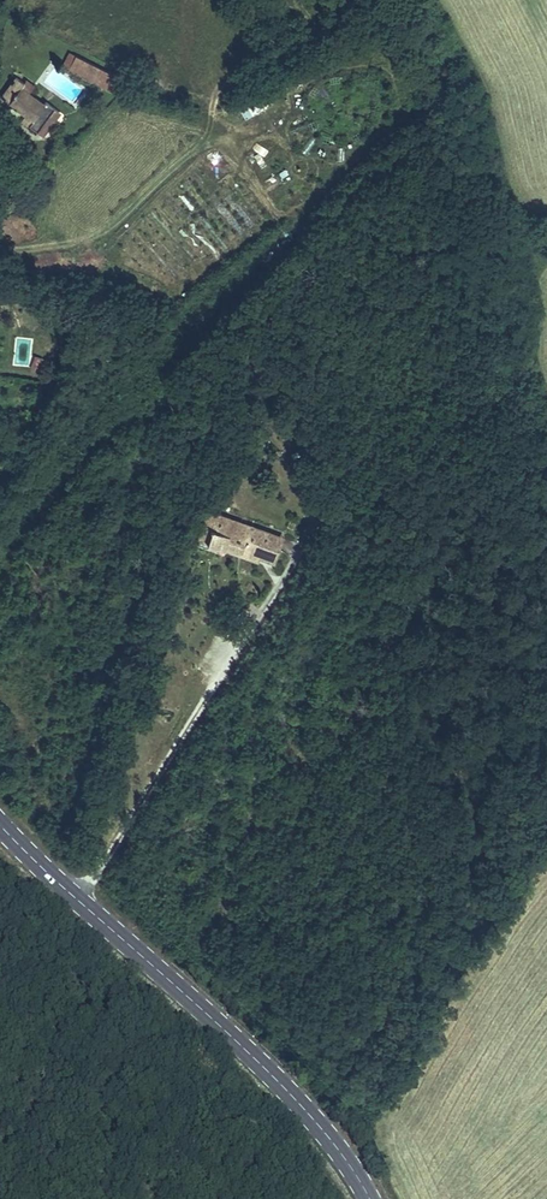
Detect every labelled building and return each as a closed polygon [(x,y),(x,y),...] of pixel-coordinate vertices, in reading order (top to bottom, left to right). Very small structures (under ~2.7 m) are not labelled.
[(73,51),(63,70),(110,94),(120,75),(73,51)] [(13,106),(36,122),(30,132),(44,141),(50,131),(60,117),(47,107),(29,95),(37,85),(30,81),(26,88),(15,80),(2,98),(13,106)] [(255,100),(239,112),(245,121),(262,110),(255,100)] [(42,357),(35,355),(32,367),(39,369),(42,357)] [(12,370),(7,358),(0,361),(0,366),(3,374),(12,370)] [(199,542),(227,550),(228,543),(239,546),(247,523),(208,512),(199,542)] [(247,523),(239,546),(250,549),(277,557),(283,532),(247,523)] [(228,543),(227,550),(237,553),(239,546),(228,543)] [(239,546),(237,553),(248,556),(250,549),(239,546)]
